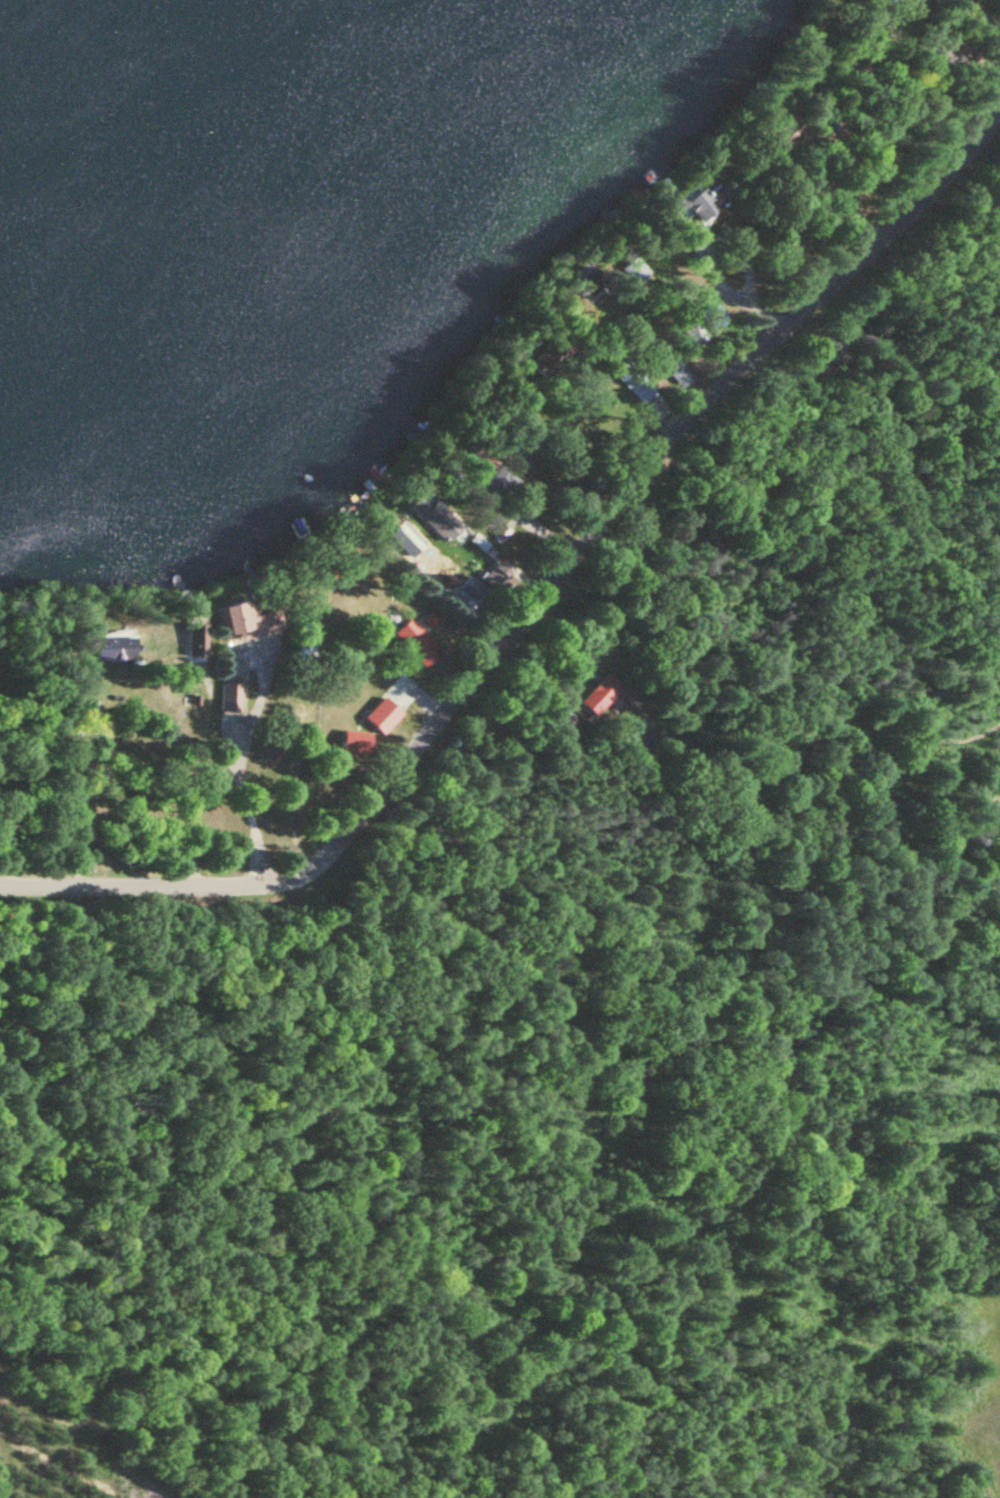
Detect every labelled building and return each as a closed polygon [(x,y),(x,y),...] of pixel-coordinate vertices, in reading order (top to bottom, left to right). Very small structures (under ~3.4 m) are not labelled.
[(686,208),(703,225),(730,198),(713,181),(686,208)] [(649,272),(632,256),(619,270),(635,286),(649,272)] [(712,333),(728,321),(713,302),(697,314),(712,333)] [(697,350),(709,338),(690,319),(679,331),(697,350)] [(695,377),(674,356),(665,365),(672,371),(667,376),(682,390),(695,377)] [(656,392),(623,359),(610,373),(642,405),(656,392)] [(515,482),(494,468),(478,493),(498,507),(515,482)] [(446,545),(464,527),(437,500),(419,518),(446,545)] [(398,555),(418,543),(401,513),(381,525),(398,555)] [(456,588),(476,606),(489,593),(469,575),(456,588)] [(279,631),(275,612),(257,617),(253,602),(223,609),(231,642),(279,631)] [(392,635),(419,662),(435,646),(409,619),(392,635)] [(205,627),(187,627),(187,657),(205,657),(205,627)] [(94,639),(94,660),(135,660),(135,639),(94,639)] [(579,702),(594,718),(623,689),(607,673),(579,702)] [(219,713),(241,714),(241,683),(219,683),(219,713)] [(384,738),(405,716),(385,696),(364,718),(384,738)] [(370,756),(372,734),(343,732),(341,754),(370,756)]
